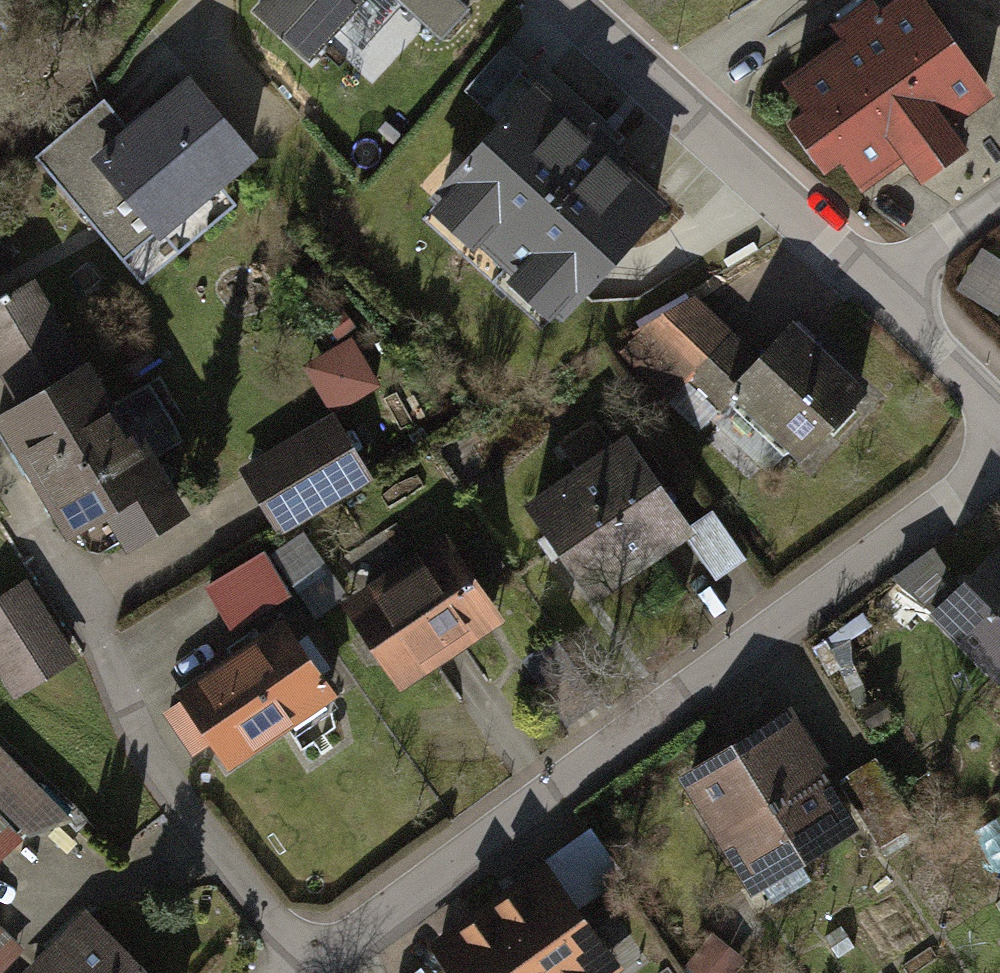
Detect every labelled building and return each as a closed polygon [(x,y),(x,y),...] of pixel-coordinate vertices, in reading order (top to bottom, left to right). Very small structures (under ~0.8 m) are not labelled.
[(253,16),(307,66),(368,0),(268,0),(253,16)] [(457,1),(458,0),(396,0),(443,46),(473,16),(457,1)] [(803,85),(885,198),(927,167),(943,189),(997,150),(978,124),(999,108),(999,71),(948,0),(921,0),(803,85)] [(191,83),(89,164),(156,246),(258,165),(191,83)] [(544,94),(438,202),(562,323),(668,215),(544,94)] [(999,307),(999,263),(979,255),(964,293),(999,307)] [(0,313),(0,352),(30,401),(14,411),(106,564),(209,503),(121,356),(99,369),(48,285),(0,313)] [(889,386),(811,319),(750,388),(829,455),(889,386)] [(334,410),(380,390),(362,349),(316,369),(334,410)] [(340,412),(246,464),(285,535),(379,482),(340,412)] [(717,524),(650,430),(546,504),(614,598),(717,524)] [(514,617),(453,530),(351,601),(412,688),(514,617)] [(208,586),(235,631),(296,594),(269,550),(208,586)] [(953,608),(999,658),(999,564),(953,608)] [(29,580),(0,599),(0,664),(21,696),(80,657),(29,580)] [(303,616),(193,689),(243,764),(353,691),(303,616)] [(872,829),(797,706),(686,772),(761,896),(872,829)] [(31,840),(0,806),(0,869),(31,840)] [(558,856),(440,943),(463,972),(628,972),(639,965),(558,856)] [(98,903),(34,969),(39,972),(171,972),(98,903)] [(10,916),(0,905),(0,925),(10,916)]
